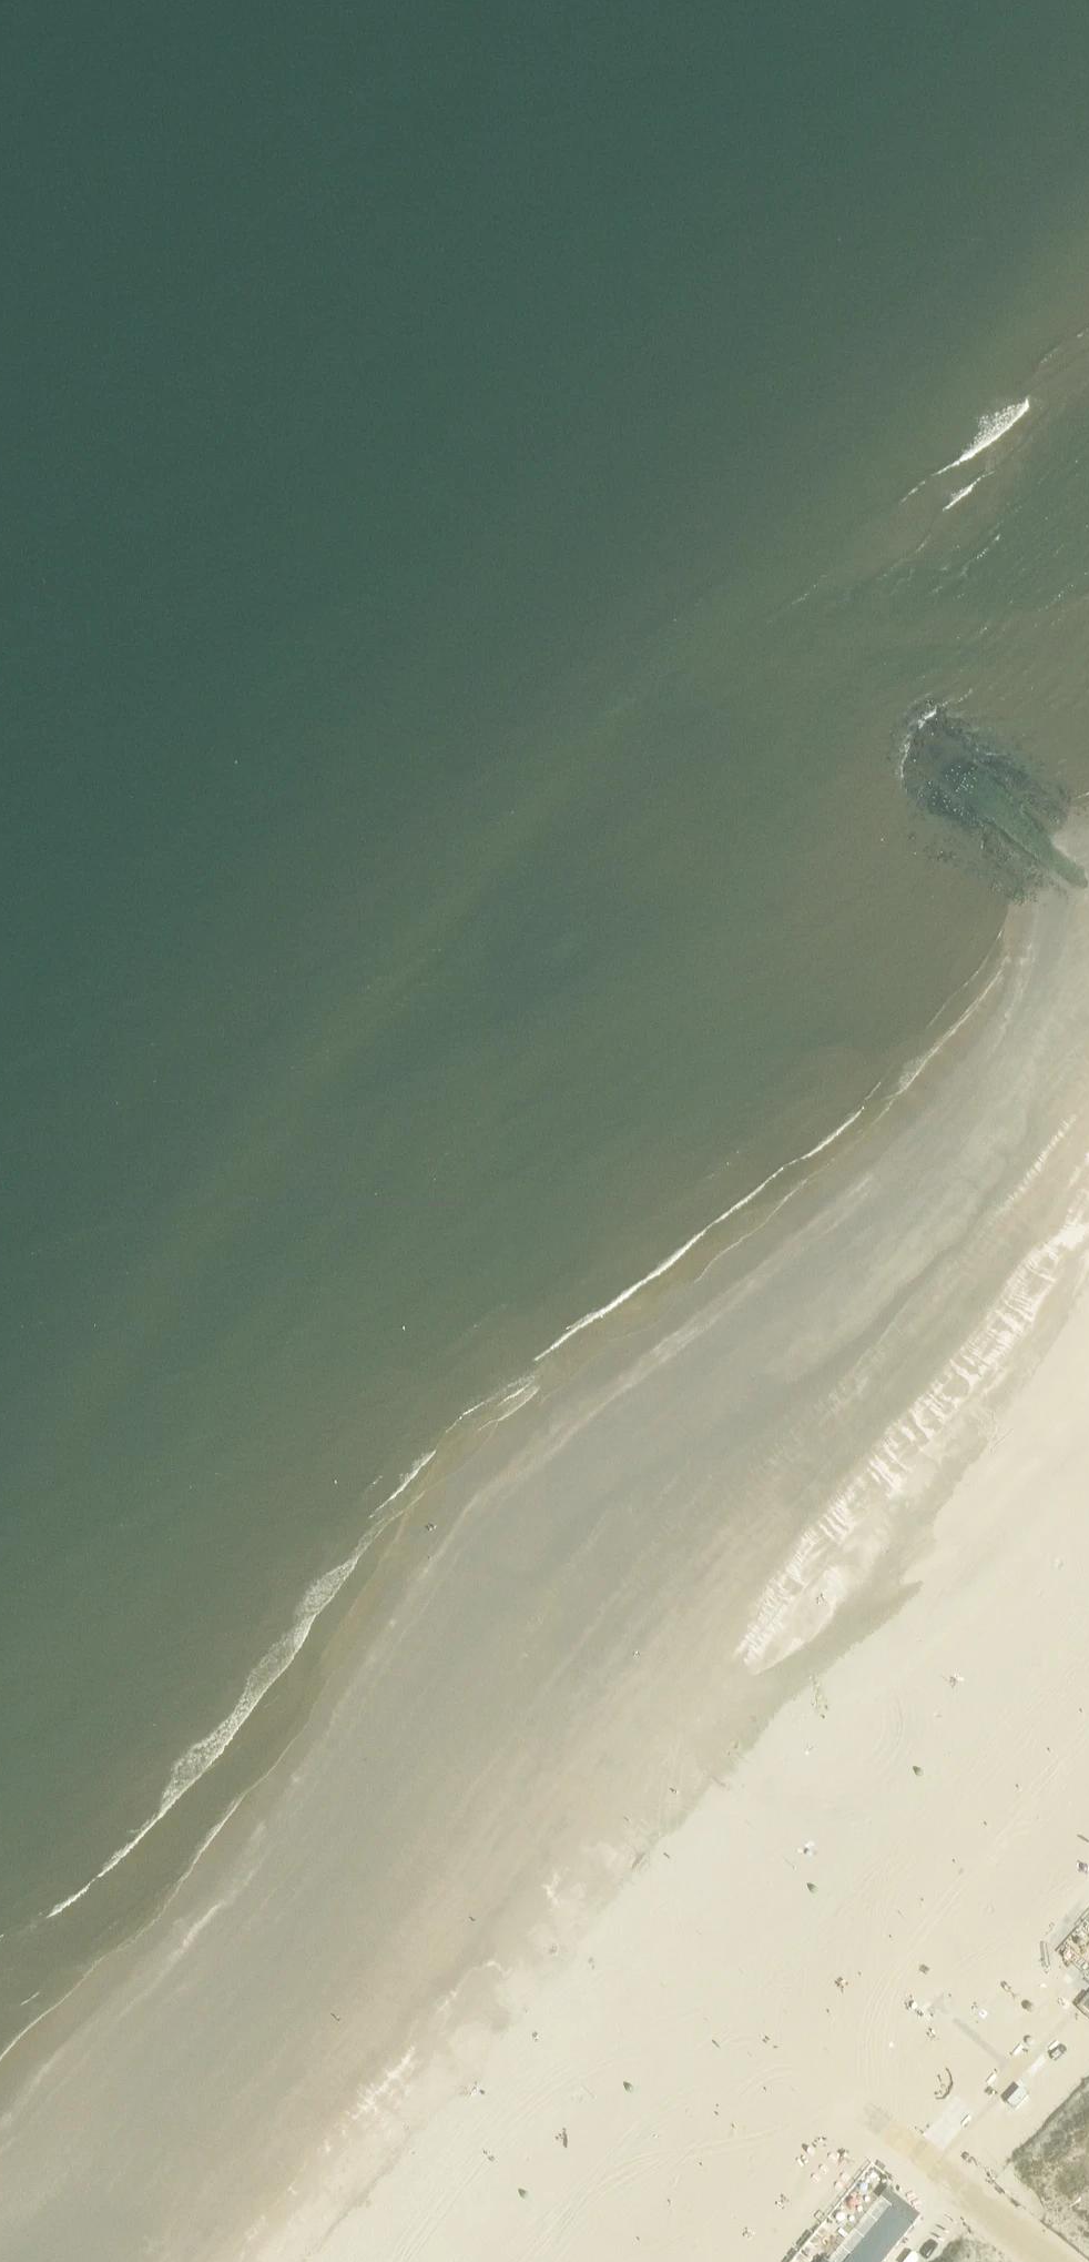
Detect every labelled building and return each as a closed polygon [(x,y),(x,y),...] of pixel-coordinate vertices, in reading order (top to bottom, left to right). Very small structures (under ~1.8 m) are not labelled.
[(1044,2057),(1033,2070),(1042,2078),(1053,2065),(1044,2057)] [(859,2235),(834,2261),(881,2261),(874,2255),(877,2252),(859,2235)]
